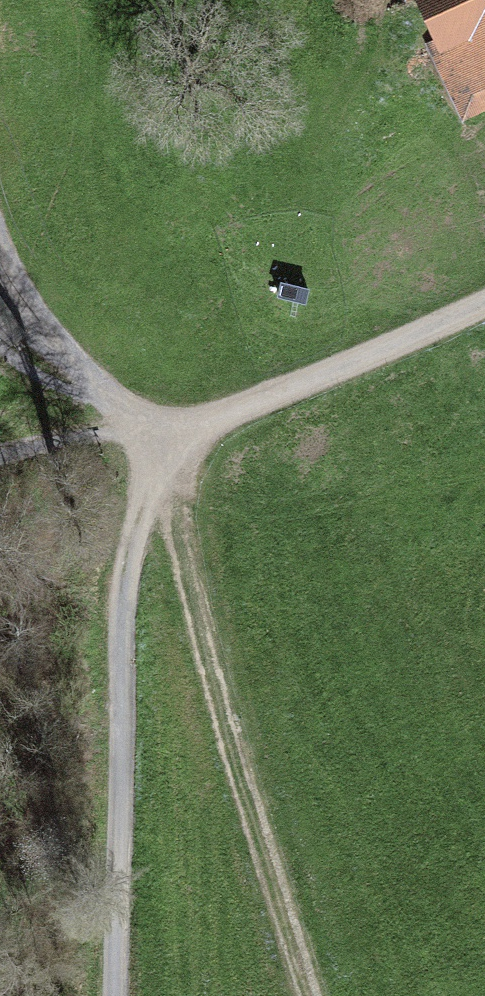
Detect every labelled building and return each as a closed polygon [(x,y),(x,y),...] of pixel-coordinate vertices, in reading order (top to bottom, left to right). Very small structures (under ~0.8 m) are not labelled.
[(473,131),(484,125),(484,0),(411,0),(473,131)]
